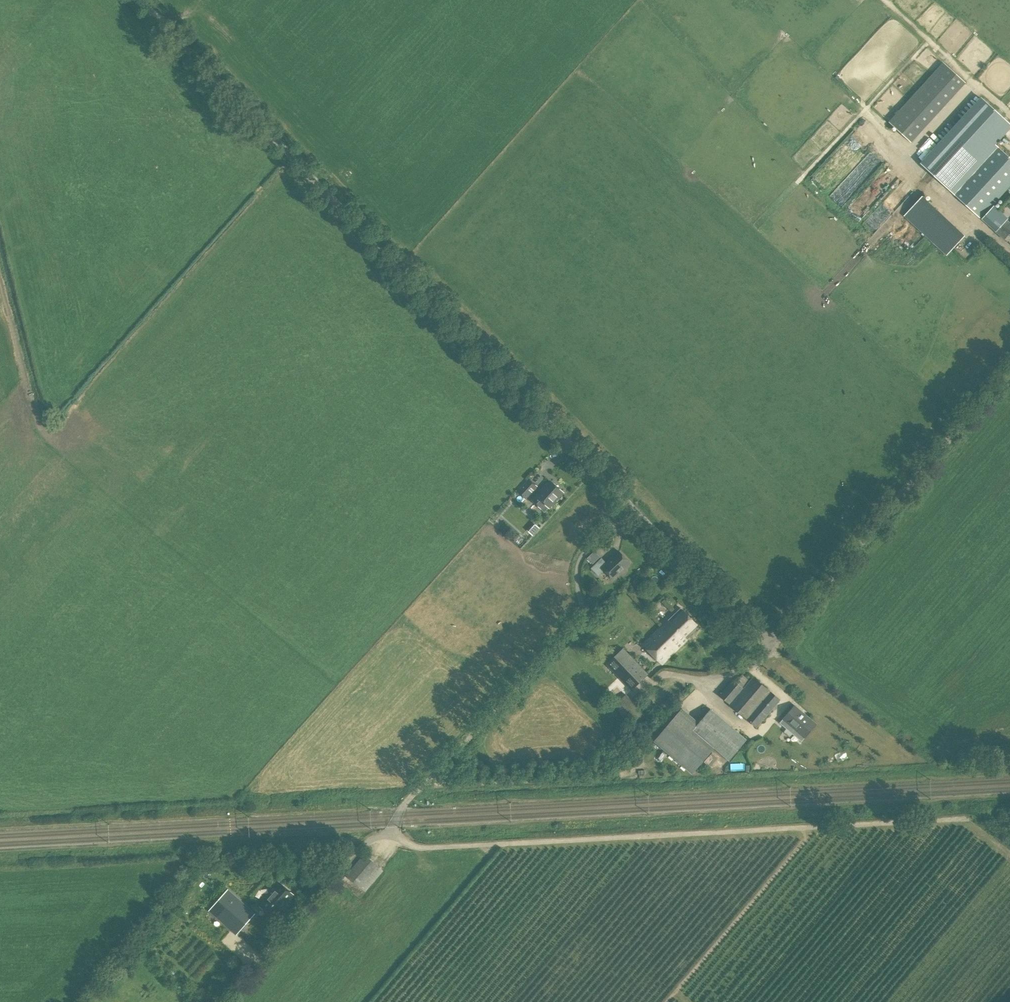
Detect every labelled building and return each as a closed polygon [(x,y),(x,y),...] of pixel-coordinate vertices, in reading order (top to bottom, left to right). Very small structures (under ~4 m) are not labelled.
[(942,64),(896,115),(918,135),(964,84),(942,64)] [(950,191),(994,144),(1009,126),(1009,124),(982,99),(921,165),(950,191)] [(889,122),(911,142),(918,135),(896,115),(889,122)] [(1009,186),(1009,159),(994,144),(950,191),(980,218),(1009,186)] [(1004,203),(1009,197),(1009,195),(1007,192),(1000,200),(1004,203)] [(906,218),(936,246),(954,227),(923,199),(906,218)] [(1006,218),(994,206),(982,219),(995,231),(995,232),(1004,240),(1009,235),(1009,223),(1006,220),(1007,218),(1006,218)] [(954,227),(936,246),(946,255),(964,236),(954,227)] [(525,499),(537,486),(529,479),(518,492),(525,499)] [(547,487),(546,485),(532,500),(540,507),(544,503),(548,506),(548,505),(549,504),(550,505),(555,500),(555,499),(562,492),(562,493),(562,492),(551,482),(547,487)] [(540,527),(535,524),(529,531),(533,535),(540,527)] [(613,580),(630,563),(619,552),(606,564),(601,559),(591,569),(599,577),(604,571),(613,580)] [(642,645),(662,665),(700,628),(681,609),(642,645)] [(631,691),(637,685),(648,675),(623,649),(606,665),(618,678),(631,691)] [(750,682),(742,675),(736,683),(733,681),(720,696),(757,728),(780,701),(754,678),(750,682)] [(631,724),(643,713),(626,695),(614,707),(631,724)] [(801,742),(804,739),(816,725),(794,707),(780,723),(801,742)] [(654,741),(692,774),(714,748),(729,760),(746,740),(711,710),(699,724),(682,709),(654,741)] [(346,875),(361,888),(379,867),(364,855),(346,875)] [(219,886),(217,885),(212,880),(209,883),(195,871),(182,885),(210,910),(237,934),(254,915),(228,891),(223,896),(220,900),(213,894),(216,890),(219,886)] [(293,895),(281,884),(273,893),(272,892),(267,898),(268,899),(261,907),(273,917),(282,908),(283,909),(287,904),(285,903),(293,895)]
